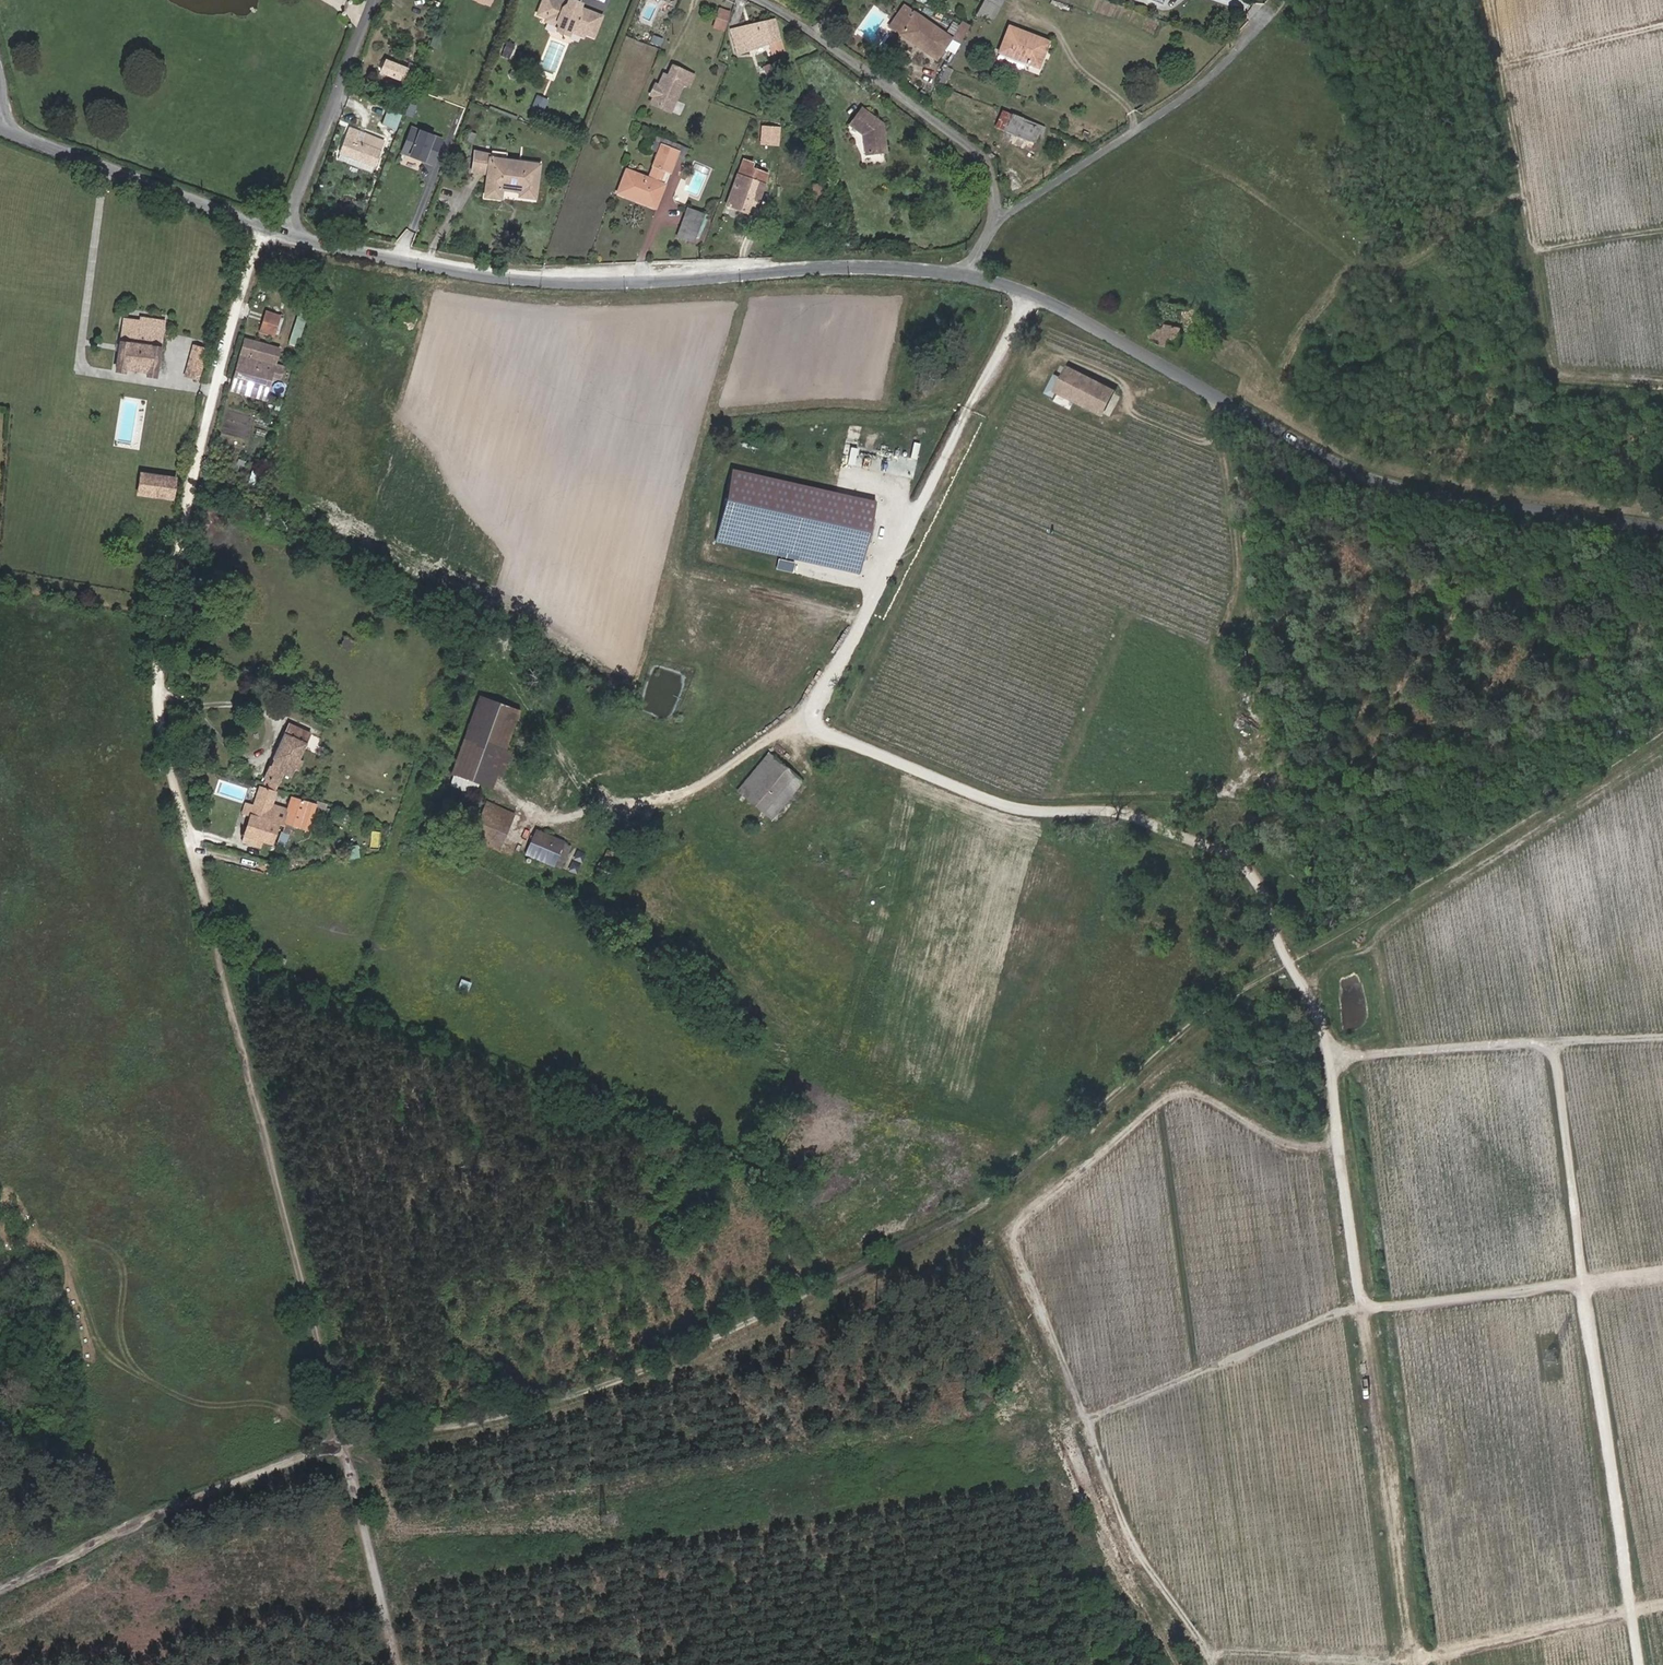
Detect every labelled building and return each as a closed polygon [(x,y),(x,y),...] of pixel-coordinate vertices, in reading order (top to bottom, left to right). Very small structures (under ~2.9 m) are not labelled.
[(600,15),(580,7),(579,7),(575,8),(570,6),(569,3),(568,2),(561,0),(556,0),(555,2),(551,0),(545,0),(539,15),(549,18),(558,22),(559,26),(570,30),(574,28),(583,32),(592,35),(600,15)] [(573,0),(569,0),(568,2),(569,3),(570,6),(575,8),(579,7),(580,7),(581,3),(573,0)] [(899,33),(914,12),(907,7),(892,28),(899,33)] [(723,29),(729,12),(721,9),(715,26),(723,29)] [(950,38),(914,12),(899,33),(935,58),(950,38)] [(582,35),(583,32),(574,28),(570,30),(559,26),(558,22),(549,18),(547,22),(550,28),(575,38),(582,35)] [(774,20),(733,30),(739,53),(779,39),(774,20)] [(1038,65),(1047,40),(1010,26),(1000,51),(1038,65)] [(402,79),(406,68),(387,61),(382,71),(402,79)] [(652,100),(671,108),(683,82),(688,85),(693,74),(673,65),(668,76),(664,74),(652,100)] [(937,84),(969,97),(971,91),(948,80),(951,72),(945,69),(937,84)] [(412,83),(405,80),(402,87),(409,90),(412,83)] [(544,110),(548,100),(537,96),(533,107),(544,110)] [(886,151),(882,123),(878,123),(876,121),(876,118),(861,107),(849,124),(868,138),(864,143),(866,154),(886,151)] [(1042,134),(1045,127),(1011,113),(1011,114),(996,108),(994,113),(1000,115),(999,117),(1003,119),(1003,121),(1007,122),(1004,130),(1027,139),(1026,144),(1032,147),(1034,141),(1038,143),(1040,139),(1038,138),(1039,133),(1042,134)] [(388,109),(383,123),(398,128),(403,113),(388,109)] [(401,151),(435,164),(446,136),(412,123),(401,151)] [(375,164),(384,141),(350,128),(341,151),(375,164)] [(775,143),(776,128),(758,128),(758,132),(763,132),(763,143),(775,143)] [(686,158),(689,159),(695,144),(690,142),(688,146),(649,131),(643,146),(657,151),(661,142),(679,150),(676,158),(685,161),(686,158)] [(748,137),(742,152),(751,156),(757,141),(748,137)] [(661,142),(657,151),(652,165),(652,166),(647,178),(626,169),(618,192),(656,207),(664,184),(661,182),(665,172),(670,174),(676,158),(679,150),(661,142)] [(535,197),(538,163),(489,157),(489,154),(475,152),(473,170),(488,173),(485,195),(500,197),(501,189),(519,191),(519,196),(535,197)] [(742,165),(727,205),(753,214),(768,172),(767,172),(768,168),(760,165),(758,168),(757,168),(753,178),(750,177),(753,169),(742,165)] [(823,200),(823,184),(813,183),(812,200),(823,200)] [(279,213),(279,205),(268,204),(268,213),(279,213)] [(692,245),(703,214),(688,209),(676,239),(692,245)] [(1183,309),(1156,303),(1147,341),(1163,347),(1175,349),(1183,309)] [(276,317),(264,314),(259,331),(271,335),(276,317)] [(301,343),(305,315),(296,314),(293,341),(301,343)] [(155,377),(164,322),(141,318),(141,321),(123,319),(120,340),(121,340),(116,372),(124,373),(125,369),(148,372),(147,377),(155,377)] [(233,380),(267,390),(272,373),(281,376),(283,367),(274,364),(278,350),(244,340),(233,380)] [(183,373),(196,377),(204,349),(191,345),(183,373)] [(1091,409),(1102,386),(1067,369),(1061,380),(1054,377),(1046,393),(1053,396),(1056,391),(1091,409)] [(267,390),(233,380),(231,386),(265,396),(267,390)] [(1091,409),(1100,413),(1112,391),(1102,386),(1091,409)] [(875,501),(730,469),(714,541),(859,573),(875,501)] [(176,478),(142,473),(139,494),(173,499),(176,478)] [(792,571),(794,561),(778,557),(776,567),(792,571)] [(354,641),(345,637),(341,647),(349,651),(354,641)] [(519,712),(479,697),(450,773),(454,774),(451,785),(473,793),(477,782),(491,787),(519,712)] [(266,779),(264,784),(275,788),(282,773),(289,777),(293,768),(297,770),(301,762),(297,760),(310,733),(289,724),(288,724),(288,725),(284,732),(285,733),(273,759),(274,759),(270,767),(269,766),(264,778),(266,779)] [(801,782),(770,755),(739,793),(770,819),(801,782)] [(282,822),(287,809),(271,804),(276,791),(274,790),(275,788),(264,784),(262,788),(259,787),(241,842),(259,848),(261,841),(272,844),(278,823),(281,824),(282,822)] [(308,830),(317,806),(290,797),(287,809),(282,822),(308,830)] [(514,814),(486,802),(472,834),(500,846),(514,814)] [(563,840),(535,829),(525,854),(552,866),(553,865),(559,868),(568,846),(562,843),(563,840)]
